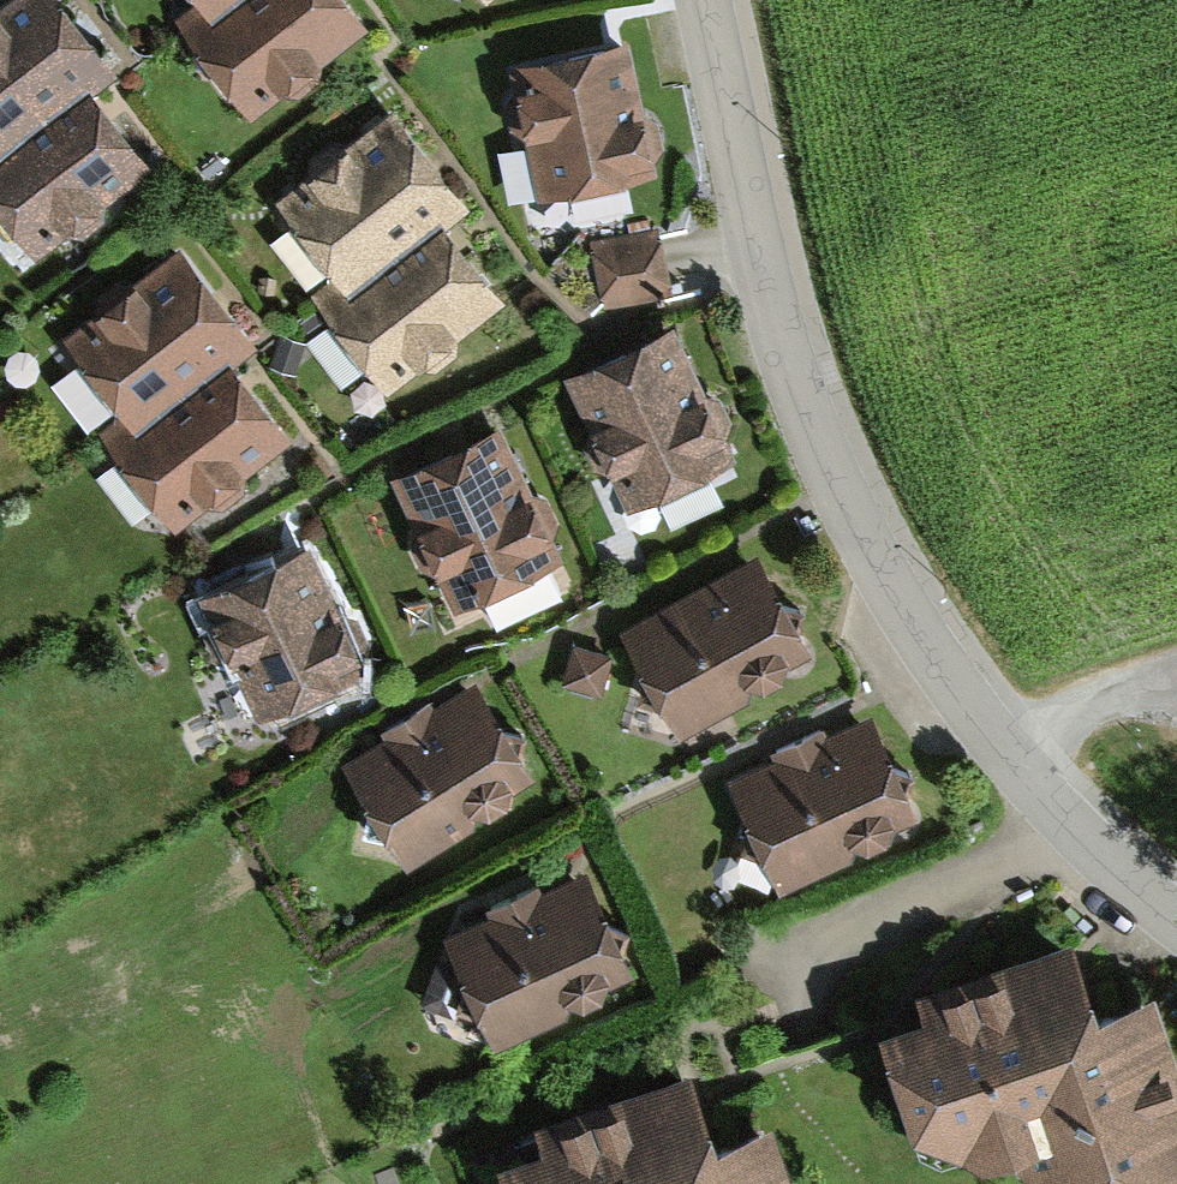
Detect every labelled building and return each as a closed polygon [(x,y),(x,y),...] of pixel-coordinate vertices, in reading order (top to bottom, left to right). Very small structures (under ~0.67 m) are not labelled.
[(90,76),(95,82),(116,66),(64,0),(0,0),(0,147),(90,76)] [(253,111),(285,86),(299,88),(322,70),(324,57),(370,22),(354,0),(228,0),(212,13),(202,0),(193,0),(175,14),(253,111)] [(212,13),(228,0),(202,0),(212,13)] [(628,43),(511,69),(517,96),(508,110),(513,133),(527,142),(541,202),(657,176),(628,43)] [(35,252),(66,226),(83,231),(102,216),(105,197),(151,160),(95,82),(90,76),(0,147),(0,204),(35,252)] [(336,282),(348,298),(441,226),(446,232),(472,212),(394,113),(276,206),(336,282)] [(458,344),(503,305),(446,232),(441,226),(348,298),(336,282),(312,301),(389,398),(421,374),(436,375),(458,359),(458,344)] [(605,308),(670,296),(657,232),(593,245),(605,308)] [(118,417),(130,433),(225,363),(230,370),(253,353),(177,251),(59,338),(118,417)] [(677,328),(566,379),(588,428),(581,441),(596,472),(609,476),(626,513),(739,461),(677,328)] [(93,436),(167,534),(198,509),(216,511),(235,497),(239,476),(286,441),(230,370),(225,363),(130,433),(118,417),(93,436)] [(440,584),(455,613),(564,562),(501,431),(393,482),(417,533),(410,548),(423,575),(440,584)] [(758,546),(621,624),(647,668),(640,695),(666,702),(679,729),(749,693),(752,677),(766,679),(783,668),(786,652),(791,657),(812,644),(758,546)] [(261,724),(368,670),(312,550),(201,601),(214,628),(206,642),(218,666),(234,671),(261,724)] [(574,642),(563,680),(601,691),(613,653),(574,642)] [(477,688),(435,714),(431,709),(381,741),(384,746),(340,774),(369,818),(364,842),(389,844),(407,877),(473,836),(474,827),(488,830),(511,812),(517,795),(535,784),(477,688)] [(775,754),(731,774),(782,885),(845,855),(856,836),(873,843),(890,832),(895,817),(919,805),(873,712),(829,731),(825,721),(771,748),(775,754)] [(491,918),(444,940),(466,990),(459,1013),(480,1019),(495,1051),(564,1018),(568,1002),(582,1012),(603,1003),(607,988),(630,978),(581,875),(536,896),(533,889),(488,911),(491,918)] [(878,1046),(911,1143),(979,1182),(1018,1170),(1022,1183),(1176,1183),(1176,1075),(1154,1010),(1102,1028),(1076,956),(916,1013),(922,1030),(878,1046)] [(502,1183),(781,1183),(768,1149),(714,1168),(690,1099),(535,1153),(541,1171),(502,1183)]
